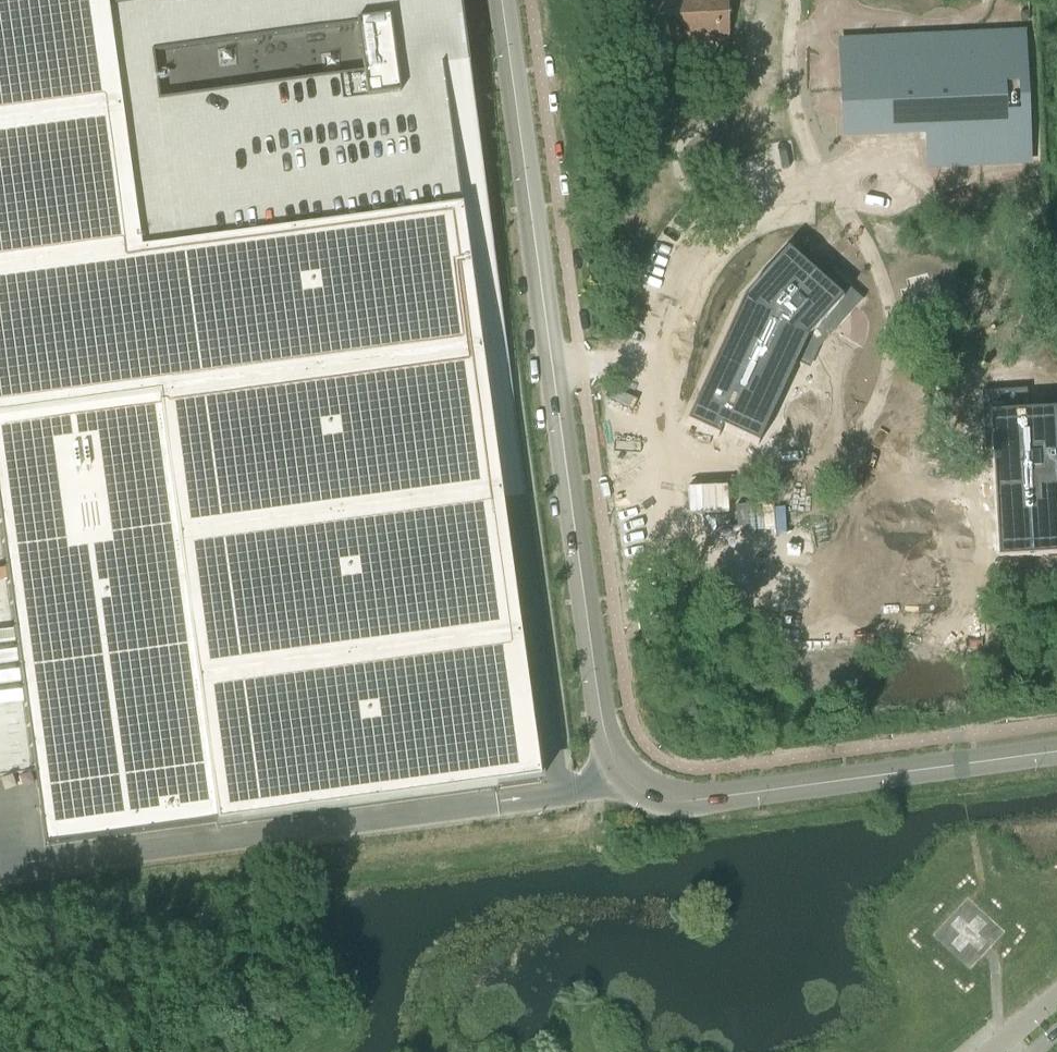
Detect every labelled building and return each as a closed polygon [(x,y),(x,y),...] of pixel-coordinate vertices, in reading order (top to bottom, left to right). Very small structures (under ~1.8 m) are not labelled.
[(49,845),(220,822),(220,826),(543,781),(446,69),(472,65),(463,0),(193,0),(112,11),(110,0),(0,0),(0,489),(49,845)] [(657,56),(690,54),(690,43),(728,41),(726,0),(654,0),(657,56)] [(1020,3),(839,7),(841,98),(936,97),(937,132),(1026,132),(1020,3)] [(774,323),(781,326),(803,304),(822,295),(827,300),(857,264),(812,228),(803,237),(778,219),(729,261),(667,381),(698,398),(703,389),(738,407),(774,323)] [(976,423),(979,476),(985,476),(990,590),(1056,587),(1056,497),(1054,445),(1021,446),(1020,421),(976,423)]
